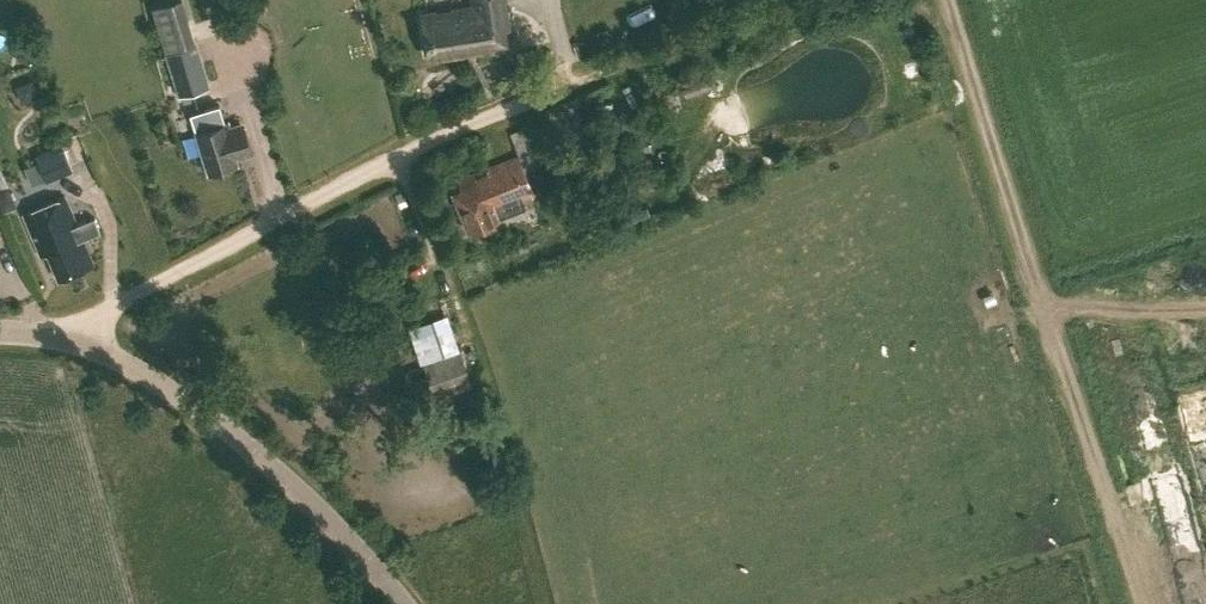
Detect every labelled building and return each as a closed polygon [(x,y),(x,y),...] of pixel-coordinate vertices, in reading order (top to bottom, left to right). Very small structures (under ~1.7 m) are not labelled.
[(503,0),(473,0),(474,7),(451,11),(452,15),(437,17),(436,13),(421,16),(427,56),(441,54),(442,57),(464,54),(463,50),(484,47),(484,51),(506,48),(503,28),(507,28),(503,0)] [(196,40),(164,49),(178,96),(210,86),(196,40)] [(208,113),(230,105),(224,87),(202,95),(208,113)] [(230,129),(228,122),(194,133),(207,173),(237,164),(235,157),(250,152),(241,126),(230,129)] [(538,128),(537,123),(509,134),(517,154),(485,167),(488,174),(475,179),(473,173),(455,180),(459,190),(452,193),(467,231),(498,219),(493,207),(532,192),(523,168),(550,157),(538,128)] [(34,156),(45,181),(72,170),(61,145),(34,156)] [(14,201),(7,185),(0,188),(0,207),(2,211),(11,208),(14,201)] [(76,226),(75,224),(63,197),(22,214),(40,257),(46,254),(57,281),(93,266),(82,239),(77,241),(72,228),(76,226)] [(471,386),(458,350),(419,365),(431,400),(471,386)]
